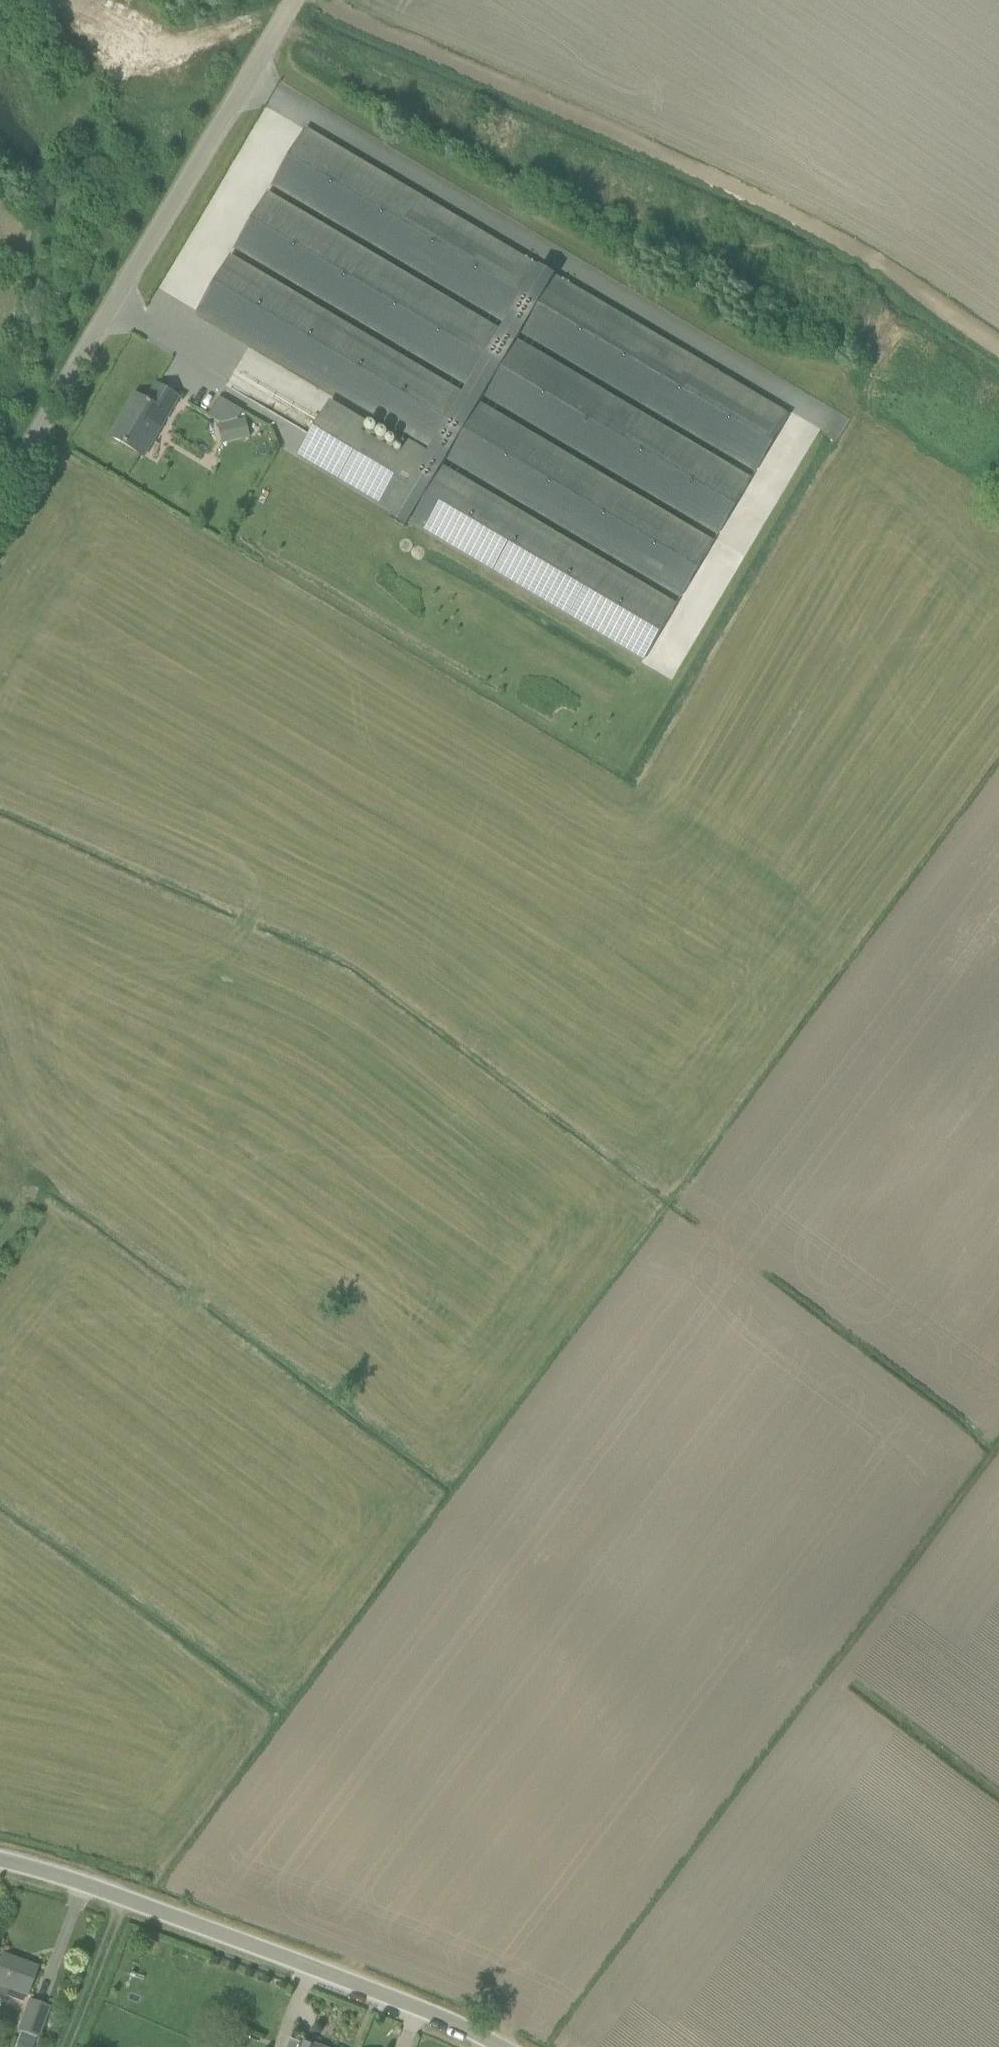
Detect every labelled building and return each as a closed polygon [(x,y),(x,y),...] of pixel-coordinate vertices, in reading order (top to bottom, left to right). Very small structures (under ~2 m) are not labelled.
[(485,396),(718,535),(750,480),(517,341),(522,334),(755,472),(788,417),(554,279),(554,278),(539,269),(538,270),(305,131),(273,186),(506,324),(501,333),(267,194),(235,249),(469,387),(464,396),(230,257),(198,312),(431,452),(429,455),(408,442),(399,457),(362,435),(368,425),(331,402),(319,422),(336,432),(315,468),(393,514),(390,519),(406,528),(410,522),(643,661),(676,606),(442,467),(447,459),(681,598),(713,543),(479,405),(485,396)] [(179,398),(174,395),(157,385),(147,402),(136,395),(111,437),(140,454),(156,427),(160,430),(179,398)] [(226,423),(230,441),(242,438),(237,420),(226,423)] [(2,1221),(10,1207),(0,1202),(0,1223),(1,1221),(2,1221)] [(25,1997),(29,1987),(36,1968),(1,1956),(0,1960),(0,2001),(3,2002),(8,1990),(25,1997)] [(30,2001),(21,2026),(37,2032),(46,2007),(30,2001)]
